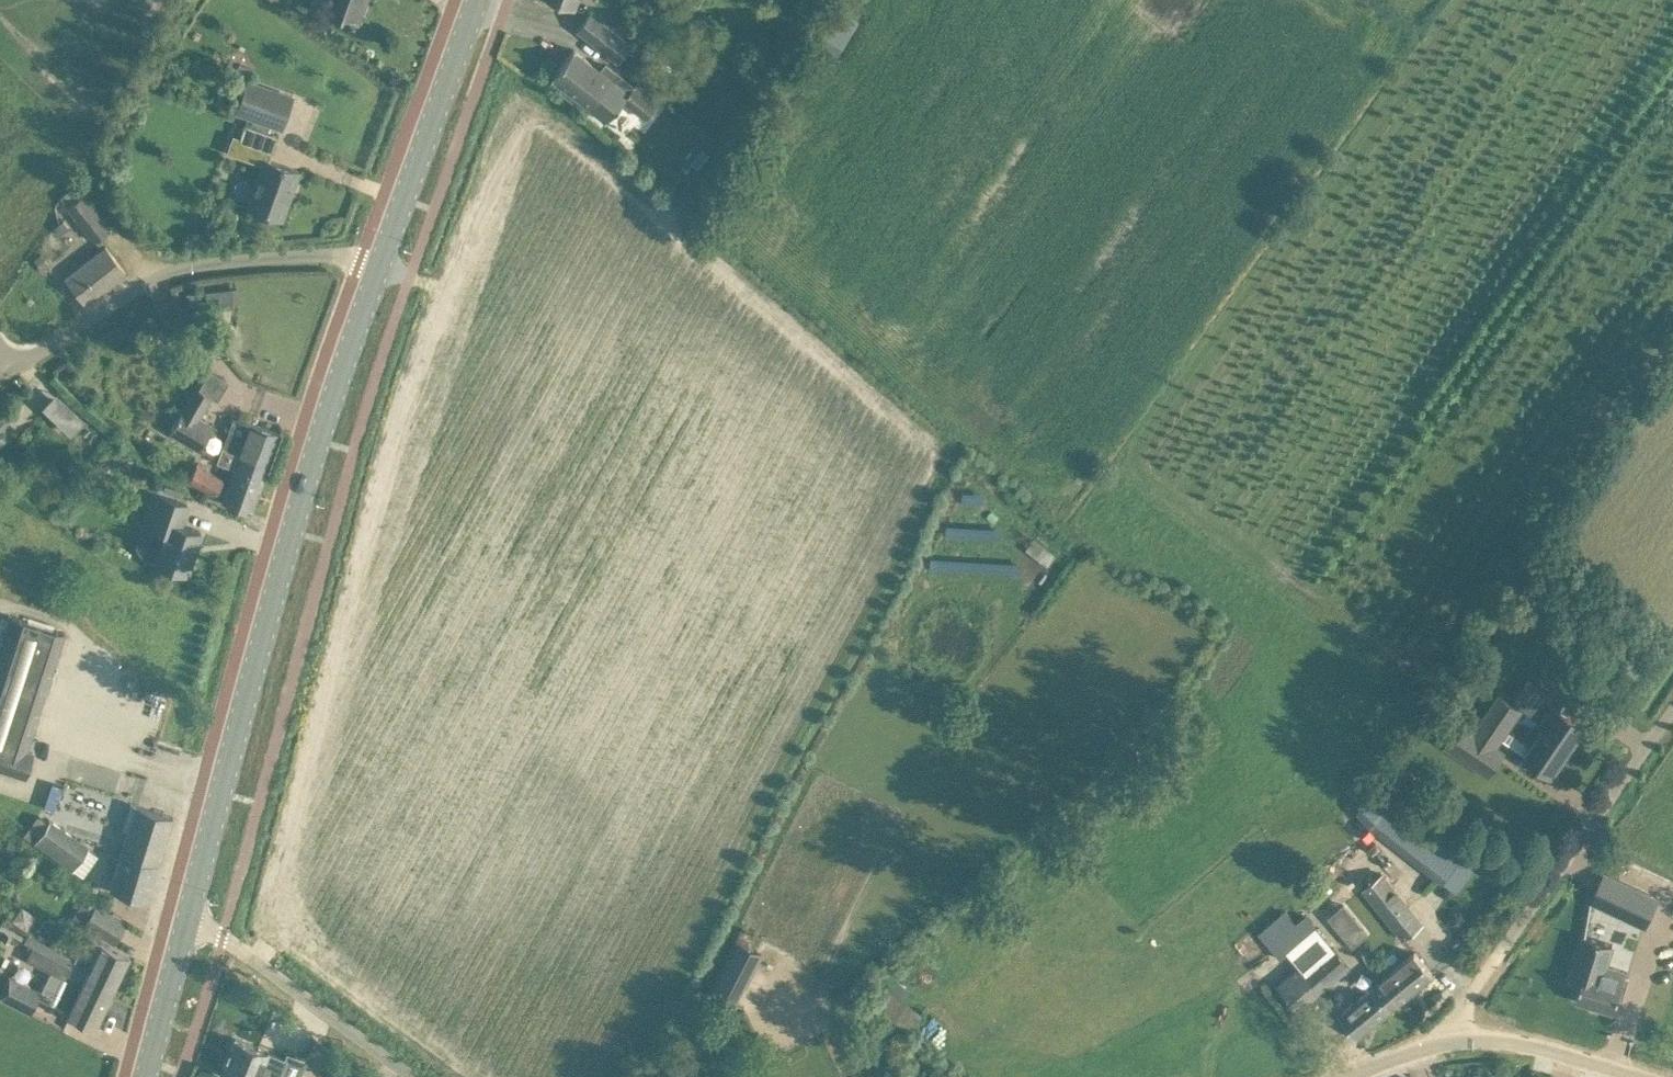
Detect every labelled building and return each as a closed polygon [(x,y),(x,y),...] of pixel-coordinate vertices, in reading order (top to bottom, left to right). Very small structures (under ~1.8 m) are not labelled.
[(323,7),(349,17),(348,19),(353,20),(360,0),(325,0),(323,7)] [(650,2),(645,0),(615,0),(615,1),(628,8),(625,13),(634,18),(631,23),(639,28),(648,13),(650,14),(654,8),(648,5),(650,2)] [(650,2),(682,18),(687,11),(677,3),(678,1),(677,0),(645,0),(650,2)] [(590,10),(576,27),(618,60),(631,43),(590,10)] [(574,48),(551,76),(565,87),(565,93),(573,100),(579,98),(590,107),(604,118),(605,119),(607,117),(617,104),(622,98),(645,117),(657,103),(656,102),(633,84),(633,85),(606,63),(601,69),(574,48)] [(248,79),(237,110),(273,123),(270,131),(276,134),(279,125),(282,126),(293,95),(248,79)] [(270,131),(245,122),(239,139),(272,151),(278,134),(276,134),(270,131)] [(248,205),(281,217),(299,169),(266,157),(248,205)] [(109,228),(100,217),(82,193),(68,204),(95,239),(109,228)] [(205,222),(202,230),(212,233),(214,225),(205,222)] [(126,271),(106,245),(66,276),(86,302),(126,271)] [(230,298),(229,284),(202,286),(203,300),(230,298)] [(196,385),(170,430),(200,448),(213,425),(198,416),(212,394),(196,385)] [(14,414),(7,408),(0,415),(0,429),(14,414)] [(220,453),(217,460),(234,466),(235,466),(264,476),(268,467),(281,432),(251,421),(234,415),(228,432),(233,434),(228,446),(223,444),(220,453)] [(224,479),(197,463),(188,479),(216,494),(224,479)] [(234,466),(222,500),(252,511),(264,476),(235,466),(234,466)] [(963,502),(985,503),(986,488),(964,487),(963,502)] [(160,493),(153,514),(149,526),(164,531),(154,561),(187,572),(202,531),(181,524),(188,503),(160,493)] [(1004,542),(1005,523),(948,521),(947,540),(1004,542)] [(1024,572),(1024,559),(932,555),(931,568),(1024,572)] [(25,776),(33,751),(27,749),(65,632),(12,615),(0,653),(0,768),(25,776)] [(1526,753),(1526,754),(1552,771),(1585,723),(1561,706),(1565,701),(1541,685),(1541,686),(1542,687),(1530,705),(1546,715),(1542,720),(1542,721),(1546,724),(1526,753)] [(1462,721),(1446,744),(1474,763),(1478,758),(1493,768),(1505,751),(1496,745),(1502,736),(1508,728),(1521,708),(1501,694),(1476,730),(1462,721)] [(1467,853),(1380,785),(1359,812),(1447,879),(1467,853)] [(147,900),(173,815),(136,804),(110,887),(127,893),(126,894),(131,896),(131,894),(147,900)] [(51,820),(36,841),(73,867),(88,846),(51,820)] [(1604,872),(1591,899),(1647,925),(1660,898),(1604,872)] [(1404,938),(1423,923),(1384,873),(1364,888),(1404,938)] [(1328,915),(1353,946),(1369,932),(1344,902),(1328,915)] [(84,923),(115,942),(126,921),(95,903),(84,923)] [(1294,951),(1305,963),(1309,968),(1334,947),(1304,911),(1294,920),(1285,910),(1260,931),(1284,959),(1294,951)] [(1585,935),(1571,981),(1581,984),(1577,997),(1615,1008),(1618,996),(1623,997),(1629,976),(1625,975),(1626,971),(1606,965),(1613,943),(1585,935)] [(733,937),(716,972),(744,986),(746,987),(764,952),(733,937)] [(87,938),(76,960),(36,938),(32,944),(35,945),(72,966),(69,974),(112,995),(130,956),(102,942),(101,945),(87,938)] [(96,1028),(101,1017),(112,995),(69,974),(72,966),(35,945),(28,958),(67,978),(53,1007),(66,1014),(96,1028)] [(1335,948),(1334,947),(1309,968),(1305,963),(1302,966),(1300,963),(1277,982),(1299,1008),(1349,965),(1335,948)] [(1382,980),(1401,1003),(1435,975),(1415,952),(1382,980)] [(41,990),(10,974),(0,993),(0,994),(31,1010),(41,990)] [(1401,1003),(1382,980),(1356,1001),(1339,1015),(1358,1038),(1401,1003)] [(235,1037),(221,1071),(235,1076),(278,1076),(286,1058),(269,1051),(269,1050),(235,1037)]
